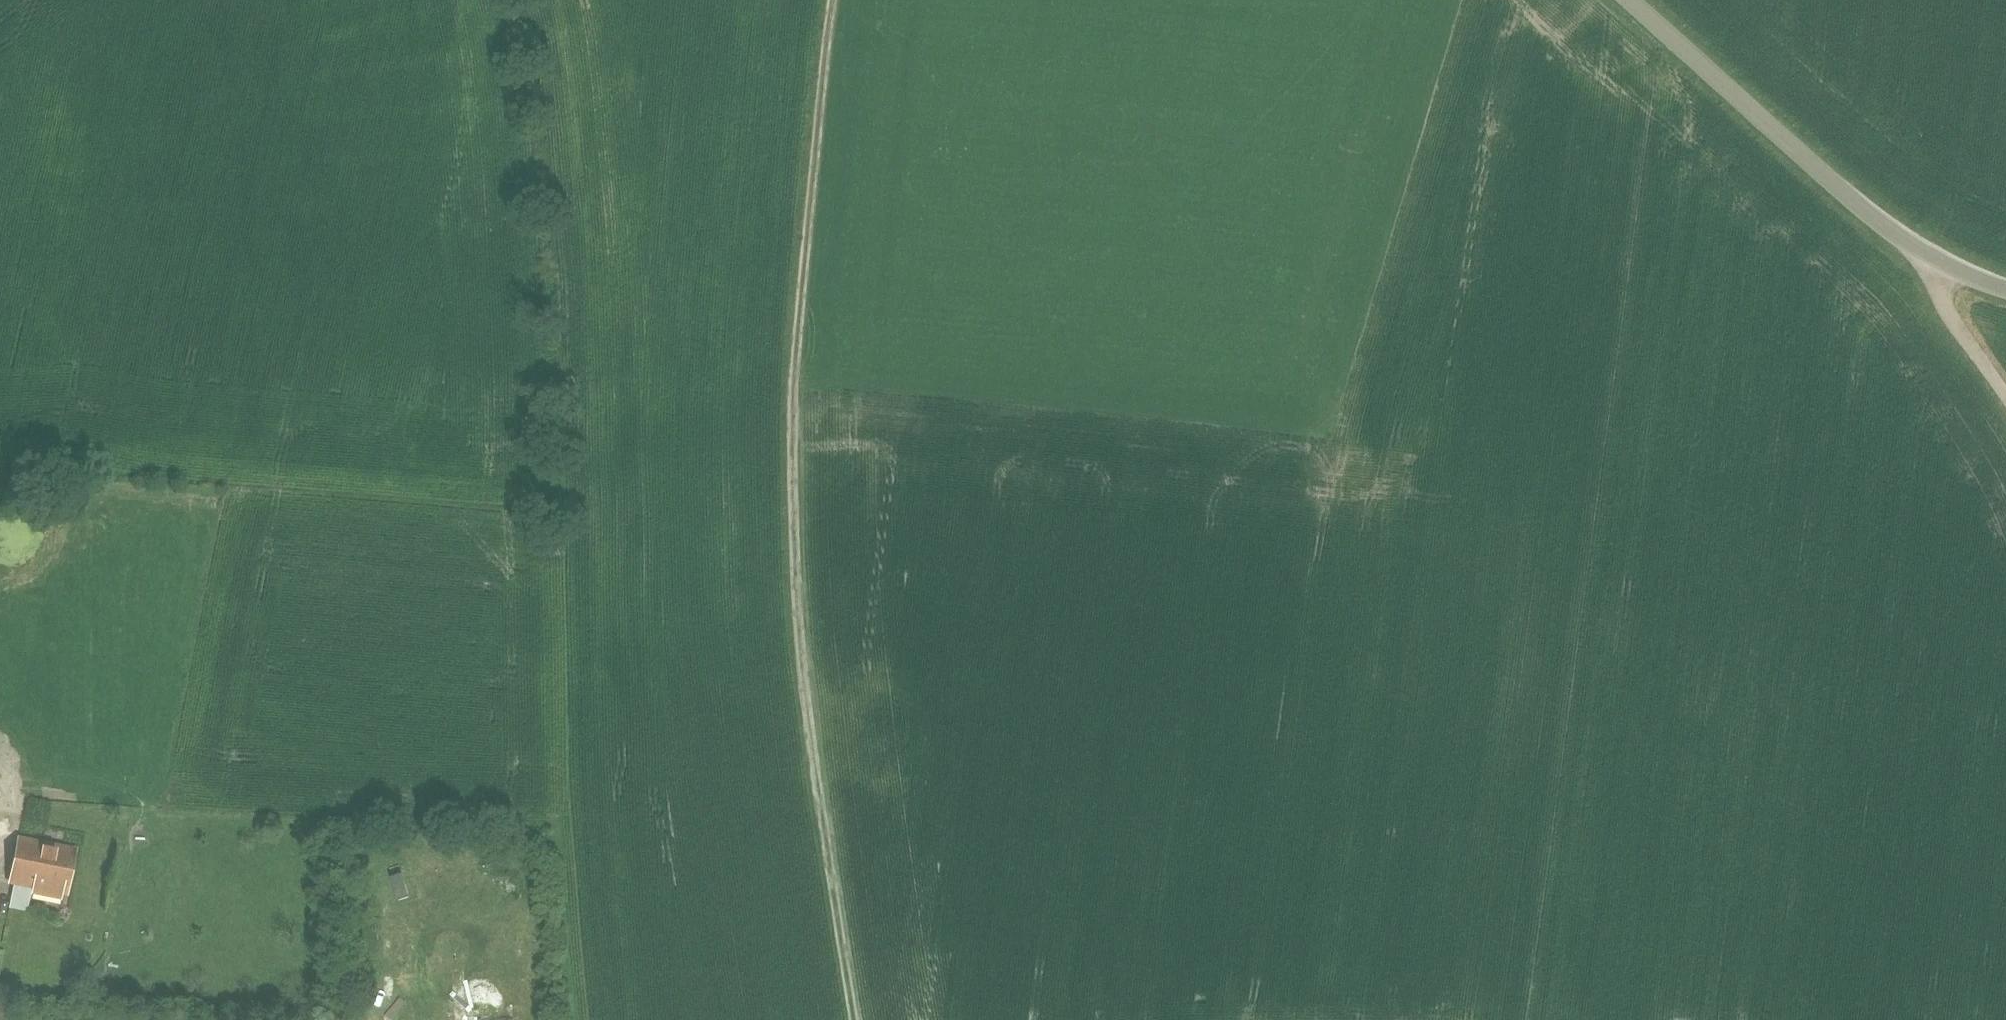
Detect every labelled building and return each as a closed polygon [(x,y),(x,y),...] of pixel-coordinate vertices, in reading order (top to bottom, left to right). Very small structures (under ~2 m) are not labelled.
[(67,892),(75,849),(18,838),(10,881),(67,892)]
